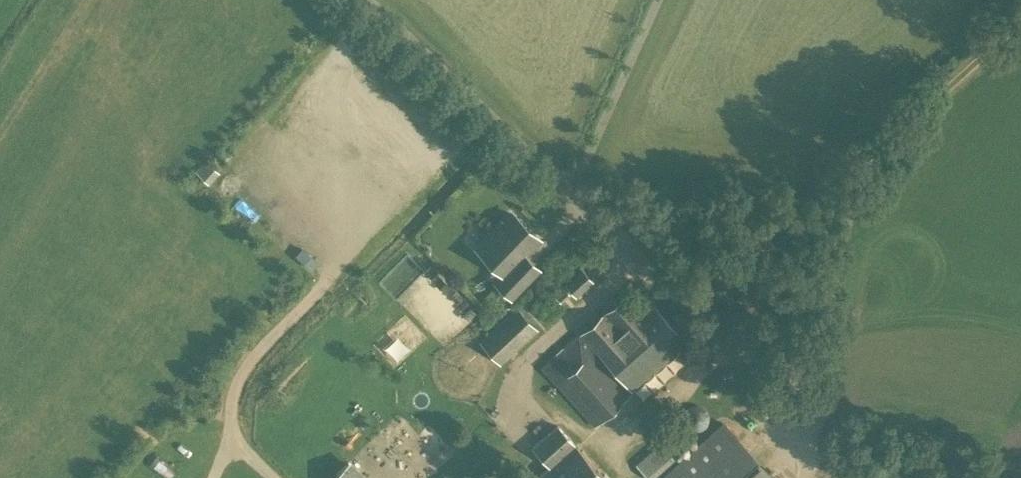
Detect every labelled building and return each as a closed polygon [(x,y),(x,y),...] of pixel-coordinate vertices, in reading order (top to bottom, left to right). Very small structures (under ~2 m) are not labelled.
[(205,160),(197,170),(210,179),(217,168),(205,160)] [(538,236),(512,212),(503,221),(501,219),(483,237),(489,242),(480,251),(503,273),(495,281),(510,295),(522,283),(508,269),(538,236)] [(576,296),(593,281),(581,267),(564,282),(576,296)] [(629,386),(673,348),(648,320),(658,311),(649,301),(639,310),(625,293),(581,332),(583,333),(597,348),(596,349),(629,386)] [(500,365),(537,330),(515,307),(478,342),(500,365)] [(595,426),(630,392),(578,334),(541,367),(595,426)] [(723,420),(658,477),(776,477),(723,420)] [(557,425),(533,447),(549,465),(535,477),(605,477),(557,425)] [(675,460),(660,442),(635,464),(647,477),(654,477),(675,460)] [(350,459),(331,477),(368,477),(350,459)]
